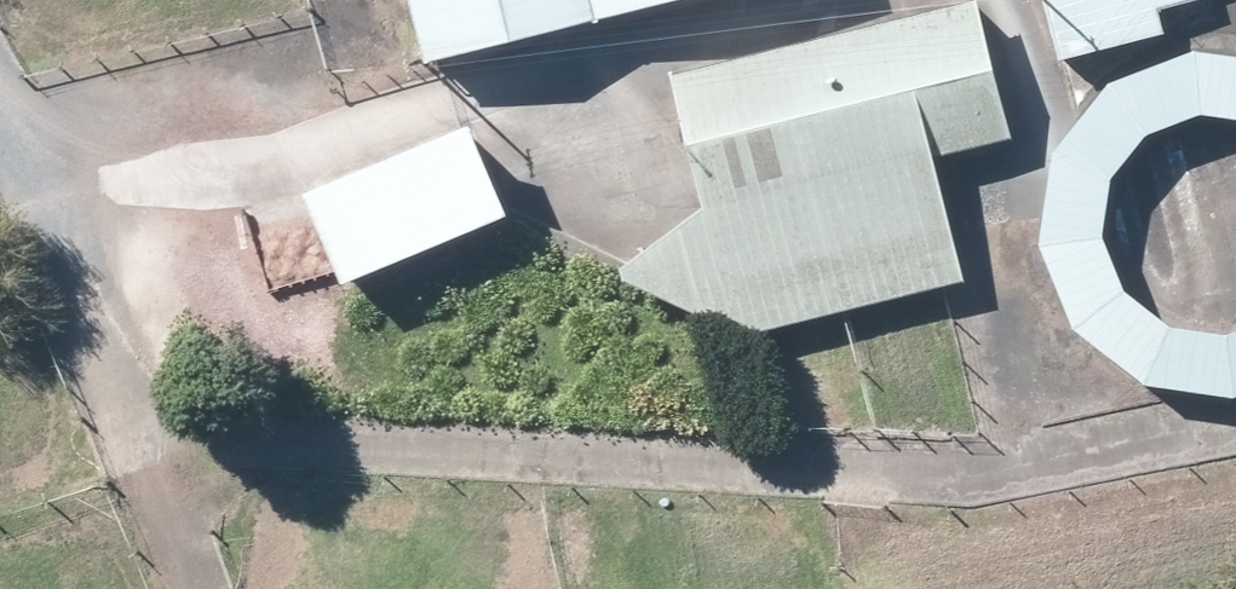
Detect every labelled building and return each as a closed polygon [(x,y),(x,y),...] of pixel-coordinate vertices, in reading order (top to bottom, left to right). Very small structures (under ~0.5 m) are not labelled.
[(413,42),(596,0),(404,0),(413,42)] [(1049,60),(1167,32),(1162,8),(1197,0),(1035,0),(1049,60)] [(707,201),(618,274),(756,339),(976,286),(948,168),(1023,150),(987,1),(676,75),(707,201)] [(1197,53),(1104,83),(1055,152),(1037,246),(1070,329),(1147,387),(1235,404),(1235,335),(1226,339),(1170,327),(1126,291),(1098,239),(1110,180),(1143,136),(1208,116),(1235,121),(1235,60),(1197,53)] [(305,191),(344,285),(510,218),(471,124),(305,191)]
